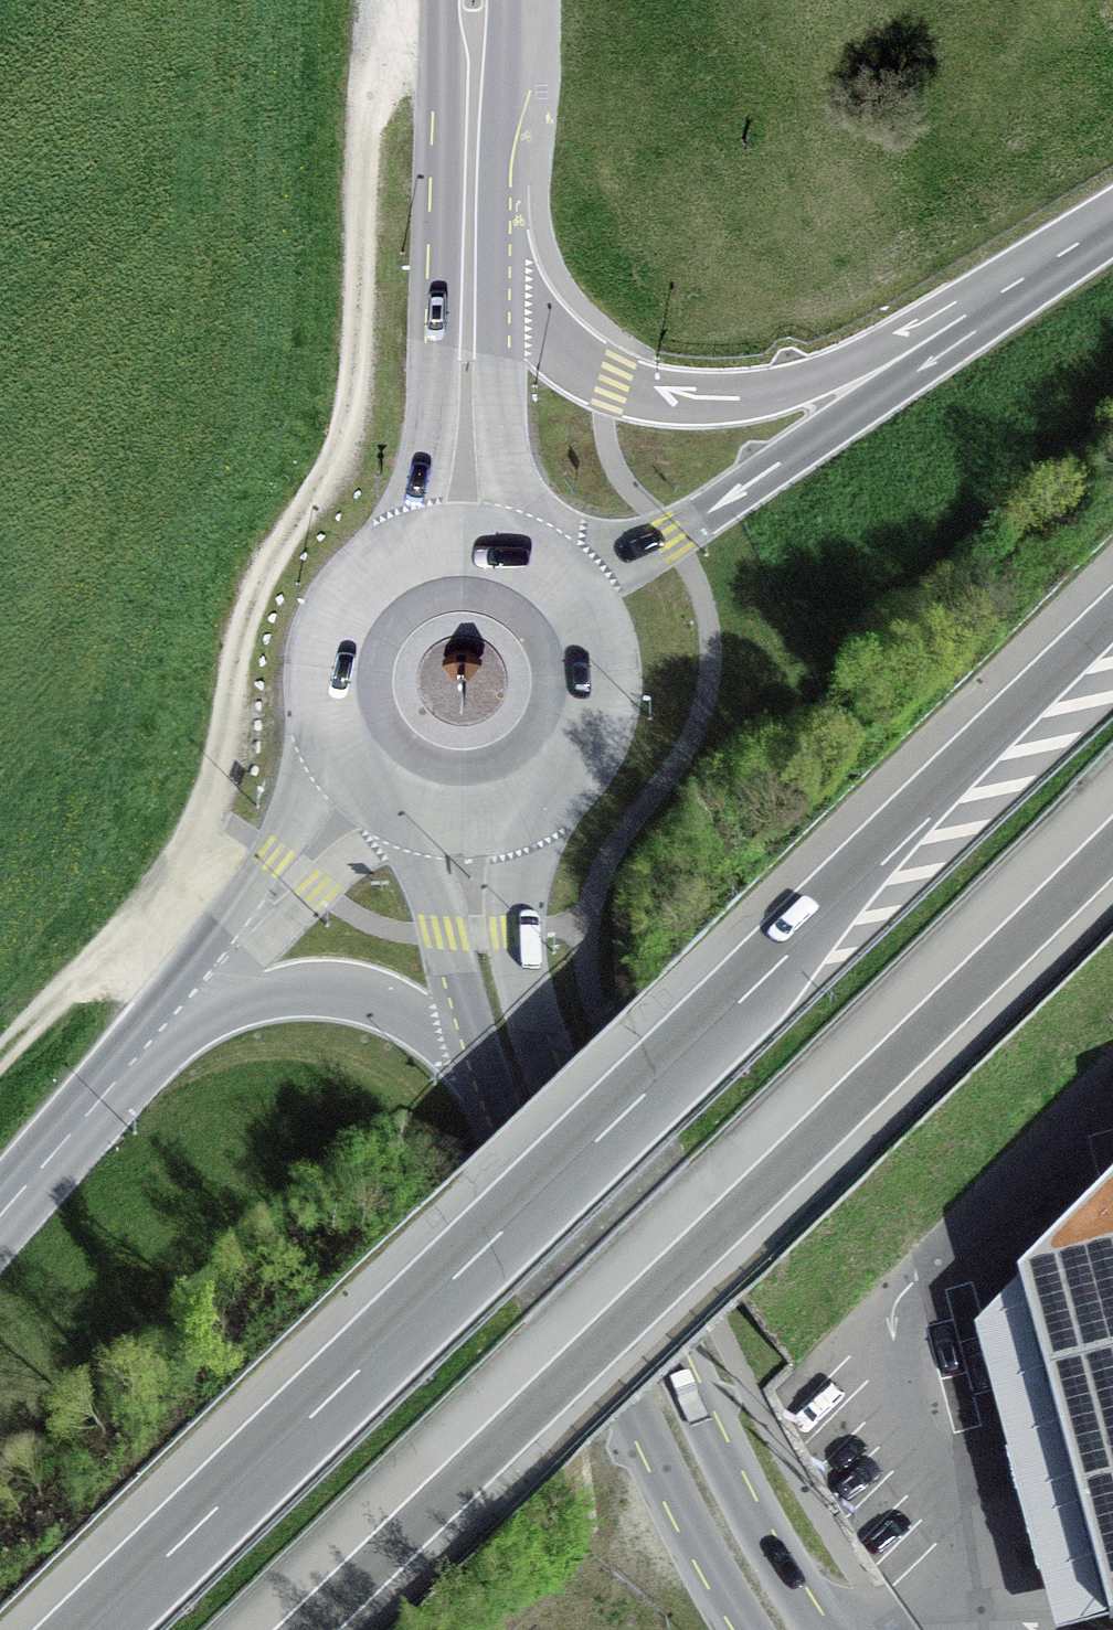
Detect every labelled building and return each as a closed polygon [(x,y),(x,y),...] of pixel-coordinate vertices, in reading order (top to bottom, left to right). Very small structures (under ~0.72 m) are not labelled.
[(1020,1283),(1107,1624),(1112,1623),(1112,1190),(1020,1283)]
